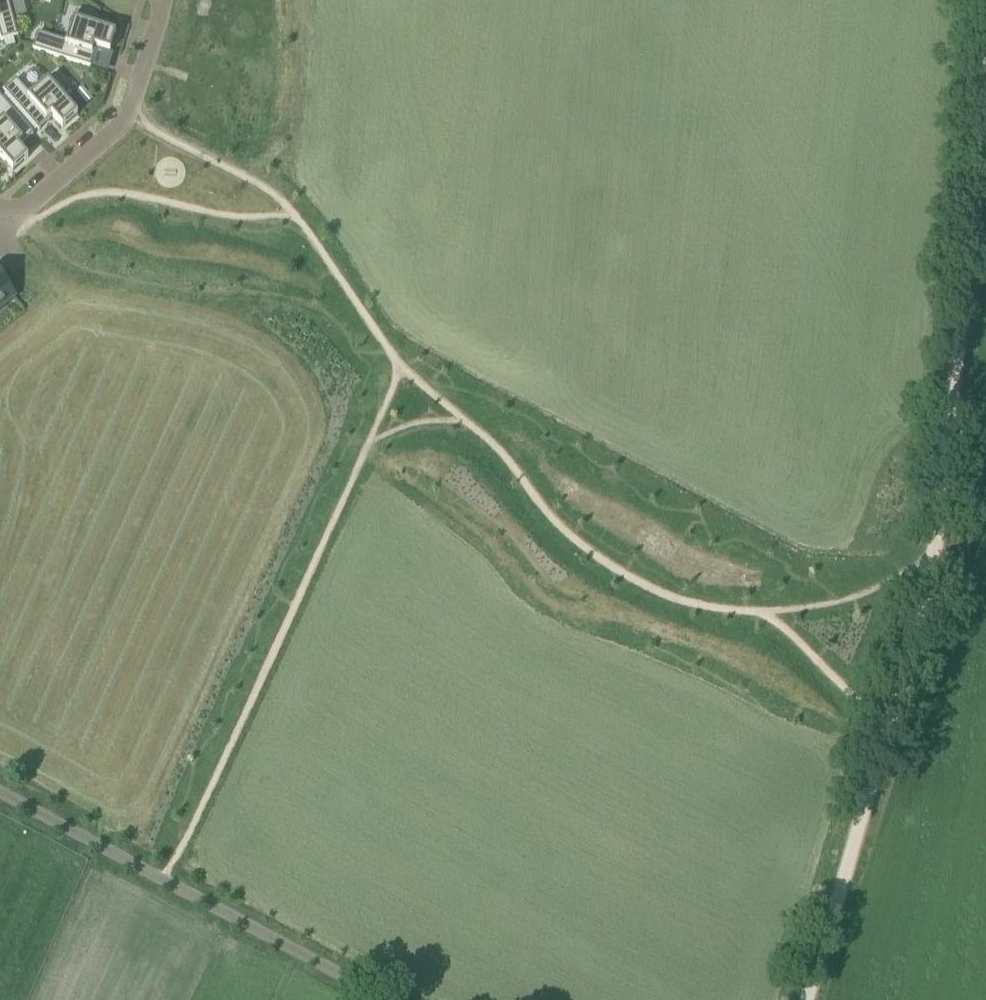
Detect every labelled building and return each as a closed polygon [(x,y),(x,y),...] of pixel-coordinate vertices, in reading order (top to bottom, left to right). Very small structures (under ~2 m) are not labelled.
[(8,0),(0,0),(0,37),(1,42),(18,37),(13,19),(9,4),(8,0)] [(26,16),(22,0),(9,4),(13,19),(26,16)] [(110,54),(116,35),(95,28),(98,20),(76,12),(66,43),(38,34),(33,50),(90,68),(96,50),(110,54)] [(77,116),(64,99),(70,94),(55,76),(31,97),(16,80),(4,91),(38,131),(53,118),(62,129),(77,116)] [(0,97),(0,123),(1,123),(0,124),(0,157),(13,172),(28,159),(19,148),(34,135),(0,97)] [(14,297),(1,281),(0,282),(0,309),(14,297)]
